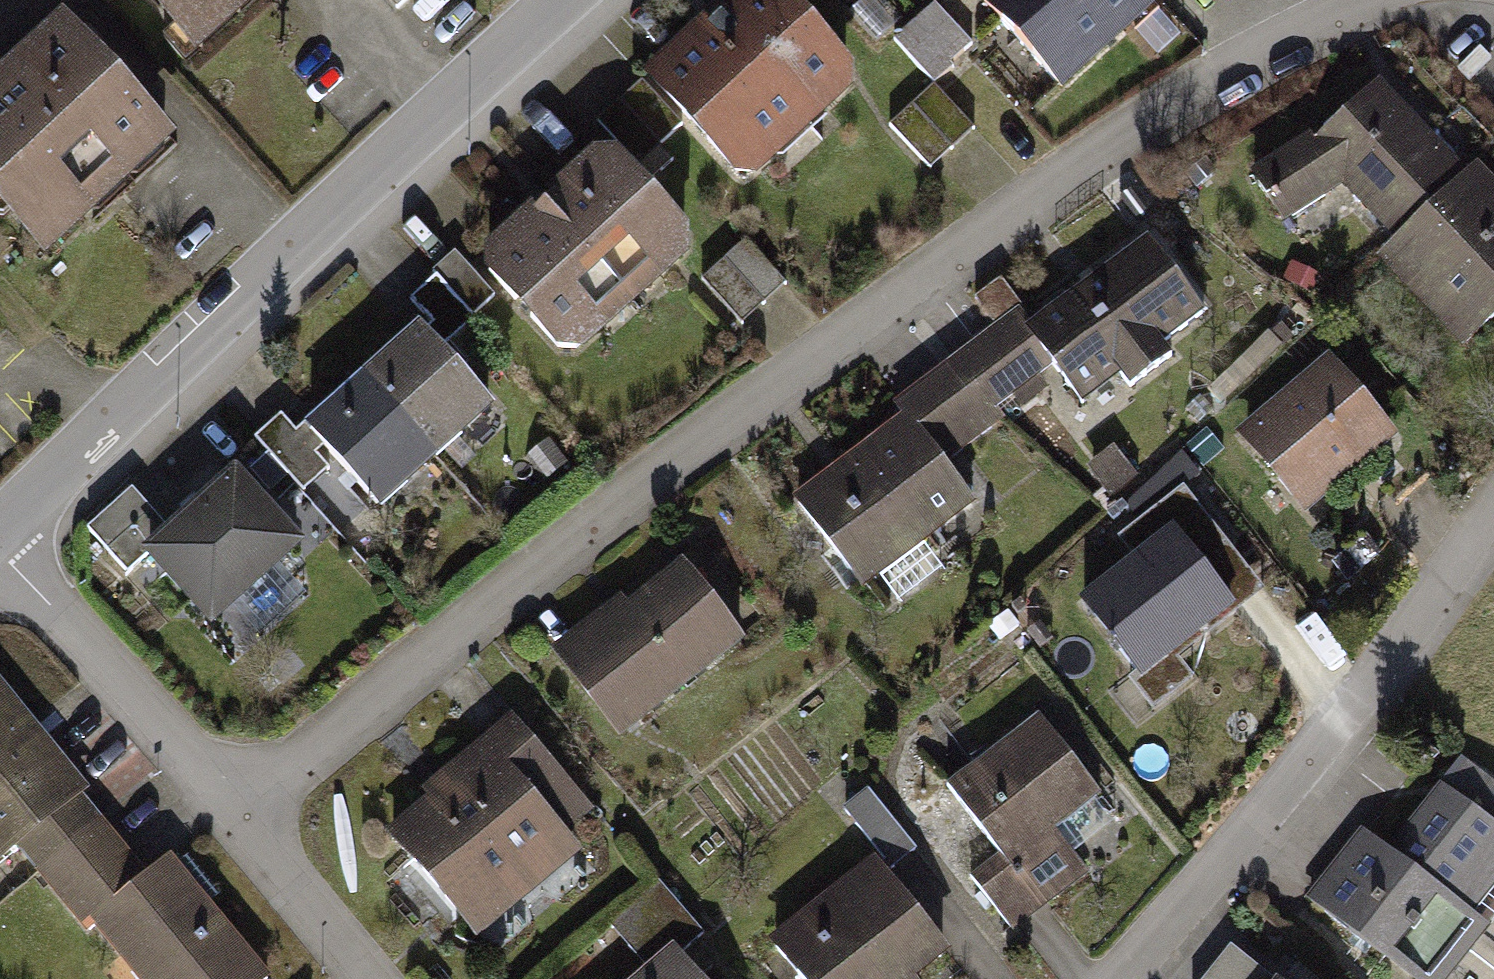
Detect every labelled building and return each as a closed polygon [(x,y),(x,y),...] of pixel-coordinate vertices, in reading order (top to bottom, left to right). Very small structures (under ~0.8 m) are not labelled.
[(187,54),(246,0),(137,0),(187,54)] [(629,77),(728,185),(848,81),(776,0),(719,0),(629,77)] [(1048,94),(1158,0),(967,0),(1048,94)] [(939,81),(979,43),(940,2),(900,40),(939,81)] [(53,11),(0,59),(0,226),(33,262),(169,136),(53,11)] [(1387,246),(1464,178),(1376,81),(1244,170),(1288,220),(1338,188),(1387,246)] [(942,84),(895,125),(934,169),(981,128),(942,84)] [(694,249),(594,141),(462,257),(563,366),(694,249)] [(1493,313),(1493,189),(1475,168),(1464,178),(1387,246),(1370,262),(1449,354),(1493,313)] [(1195,314),(1139,240),(1019,323),(1077,405),(1116,377),(1124,387),(1166,357),(1158,342),(1195,314)] [(1040,385),(993,323),(886,403),(895,420),(795,496),(860,583),(962,507),(931,466),(1040,385)] [(410,324),(349,376),(425,457),(482,405),(410,324)] [(1322,361),(1229,436),(1295,516),(1388,442),(1322,361)] [(349,376),(288,427),(368,510),(425,457),(349,376)] [(302,547),(226,462),(131,542),(208,628),(302,547)] [(1121,551),(1066,595),(1148,699),(1179,674),(1165,657),(1262,580),(1182,479),(1109,536),(1121,551)] [(742,648),(666,548),(537,650),(617,747),(742,648)] [(19,837),(78,788),(0,689),(0,852),(19,837)] [(584,813),(504,715),(370,819),(473,944),(574,859),(559,837),(584,813)] [(1107,821),(1029,720),(937,787),(984,854),(965,872),(1012,938),(1079,888),(1061,860),(1107,821)] [(1376,851),(1493,941),(1493,816),(1437,772),(1376,851)] [(19,837),(81,915),(140,866),(78,788),(19,837)] [(1376,851),(1353,834),(1288,917),(1368,978),(1493,978),(1493,941),(1376,851)] [(140,866),(81,915),(132,978),(269,978),(274,976),(169,843),(140,866)] [(867,862),(758,942),(786,978),(934,978),(947,969),(867,862)] [(636,978),(689,978),(666,954),(636,978)] [(1274,966),(1264,978),(1291,978),(1274,966)]
